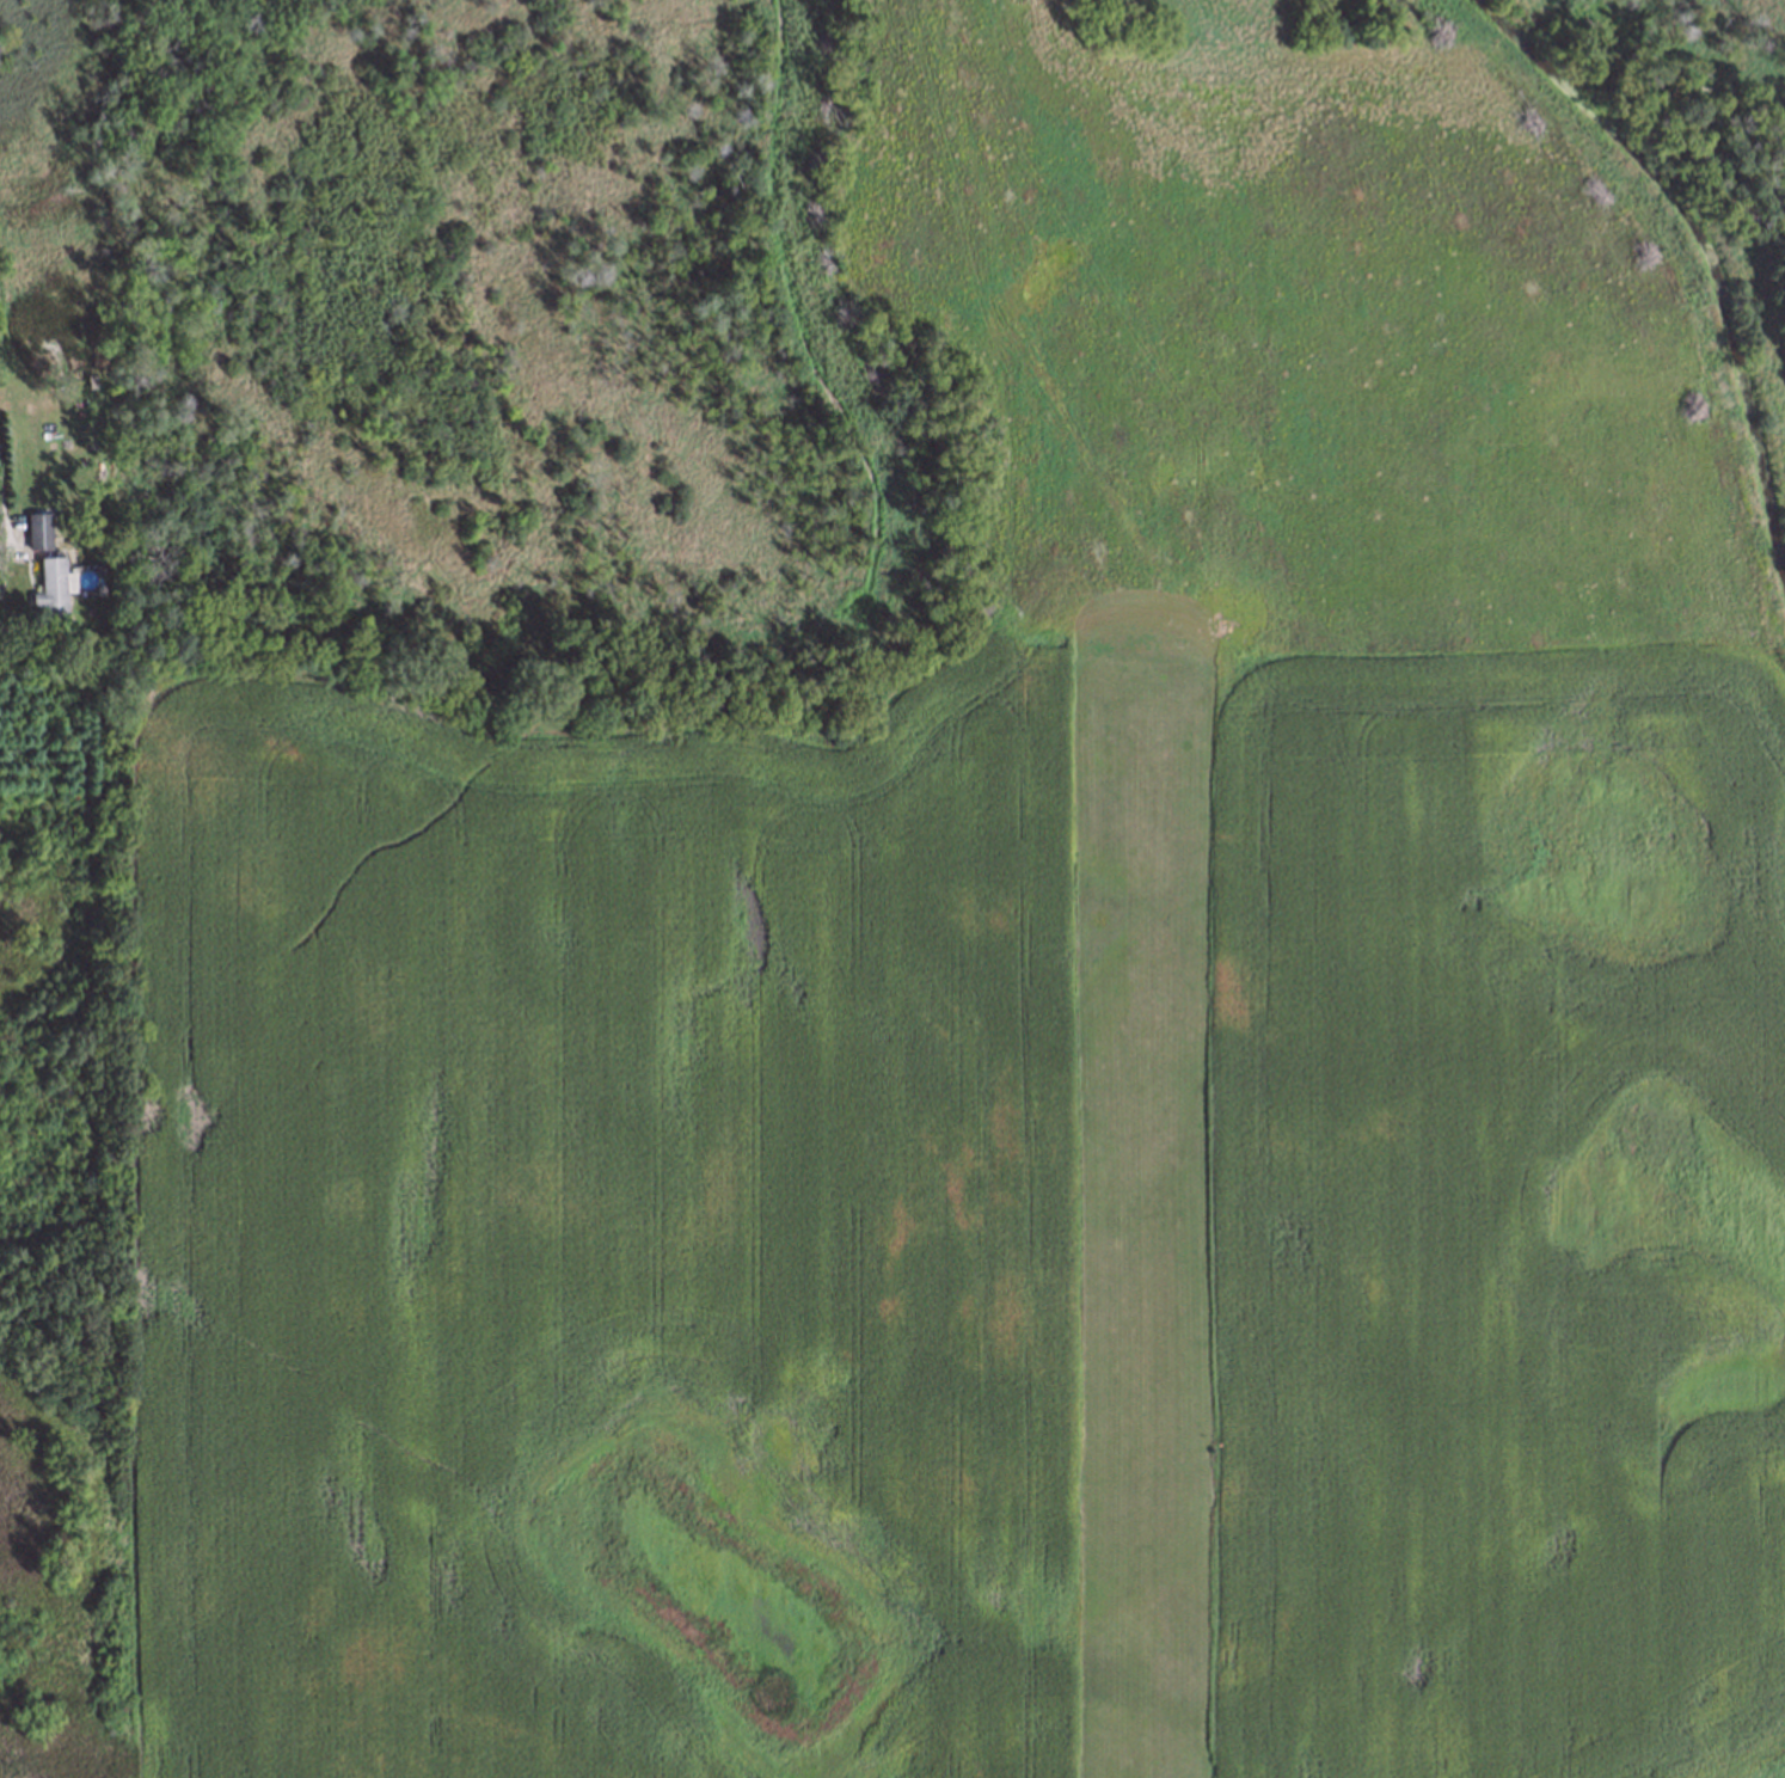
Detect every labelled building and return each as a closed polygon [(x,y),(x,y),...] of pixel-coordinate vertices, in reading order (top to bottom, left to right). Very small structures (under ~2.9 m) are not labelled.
[(86,387),(86,373),(94,373),(94,387),(86,387)] [(24,547),(23,511),(47,510),(48,546),(24,547)] [(36,619),(35,593),(37,593),(37,557),(61,557),(61,571),(70,571),(70,589),(62,589),(63,618),(36,619)]
